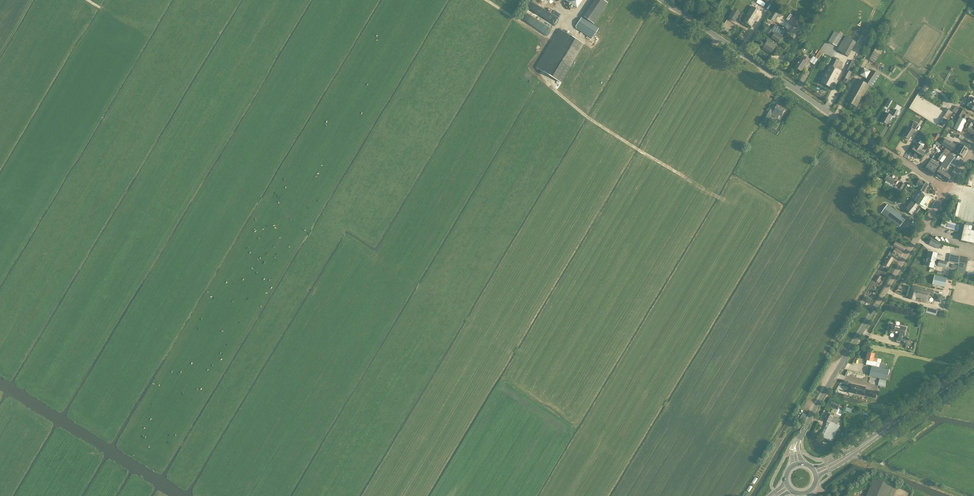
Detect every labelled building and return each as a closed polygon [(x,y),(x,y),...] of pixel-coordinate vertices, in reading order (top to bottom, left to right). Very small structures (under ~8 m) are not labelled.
[(559,7),(545,0),(531,0),(555,14),(559,7)] [(584,17),(594,24),(608,3),(604,0),(595,0),(584,17)] [(527,10),(552,23),(556,17),(530,3),(527,10)] [(753,6),(747,15),(757,21),(763,12),(753,6)] [(734,20),(740,11),(735,8),(729,17),(734,20)] [(774,21),(778,14),(774,12),(770,18),(774,21)] [(756,21),(757,21),(747,15),(743,21),(752,26),(755,21),(756,21)] [(592,39),(599,29),(582,17),(575,28),(592,39)] [(777,46),(774,45),(777,42),(779,43),(786,31),(775,24),(772,30),(769,27),(765,33),(769,35),(771,31),(775,34),(772,39),(771,38),(768,41),(763,49),(772,54),(777,46)] [(560,29),(545,53),(537,68),(561,83),(584,44),(560,29)] [(843,35),(835,31),(829,42),(837,46),(843,35)] [(849,56),(857,42),(846,36),(838,50),(849,56)] [(874,51),(869,60),(875,63),(880,54),(881,54),(883,51),(877,47),(874,51)] [(806,67),(811,59),(807,57),(805,61),(802,59),(796,67),(802,71),(805,66),(806,67)] [(841,71),(835,68),(839,60),(834,58),(826,73),(835,77),(836,75),(839,76),(841,71)] [(846,71),(844,76),(849,78),(851,74),(852,72),(853,73),(853,72),(858,63),(852,60),(847,70),(848,70),(846,71)] [(858,99),(861,101),(870,85),(872,87),(880,75),(874,70),(866,83),(859,79),(850,95),(854,97),(853,99),(857,101),(858,99)] [(833,88),(839,76),(836,75),(835,77),(826,73),(821,82),(833,88)] [(930,80),(928,79),(920,92),(922,93),(930,80)] [(858,107),(861,101),(858,99),(857,101),(853,99),(854,97),(850,95),(847,101),(858,107)] [(782,116),(786,109),(777,104),(772,114),(778,118),(780,114),(782,116)] [(942,119),(946,122),(953,113),(949,109),(942,119)] [(960,117),(966,120),(973,124),(973,121),(967,117),(968,117),(964,115),(965,112),(960,109),(957,115),(960,117)] [(888,124),(892,116),(887,113),(882,121),(888,124)] [(966,120),(960,117),(954,129),(961,132),(963,128),(965,129),(964,130),(973,135),(973,124),(966,120)] [(913,125),(911,128),(909,127),(904,136),(909,139),(915,130),(917,127),(913,125)] [(963,157),(968,148),(957,142),(956,145),(945,139),(941,145),(952,151),(952,150),(963,157)] [(920,159),(925,153),(921,150),(923,147),(918,143),(916,147),(915,146),(910,153),(920,159)] [(938,159),(942,163),(950,151),(946,148),(938,159)] [(947,169),(954,157),(949,154),(941,165),(947,169)] [(936,169),(938,165),(931,160),(925,168),(923,167),(922,169),(924,170),(923,171),(932,176),(936,169)] [(947,182),(951,176),(942,170),(944,168),(941,166),(935,175),(947,182)] [(893,185),(895,180),(887,175),(885,180),(893,185)] [(924,192),(929,184),(923,181),(920,179),(916,184),(920,186),(918,189),(924,192)] [(920,191),(917,196),(928,203),(931,198),(923,193),(920,191)] [(928,203),(917,196),(914,201),(917,202),(917,203),(925,208),(928,203)] [(914,216),(921,206),(916,203),(911,200),(904,209),(914,216)] [(966,218),(967,205),(961,204),(959,217),(966,218)] [(900,227),(906,218),(887,205),(881,213),(900,227)] [(961,241),(973,243),(973,227),(969,226),(969,225),(965,224),(963,233),(962,233),(962,237),(961,241)] [(930,244),(939,249),(941,243),(932,239),(930,244)] [(900,244),(896,242),(894,246),(898,248),(904,251),(906,248),(900,244)] [(896,249),(895,250),(893,248),(888,256),(890,257),(886,263),(890,265),(893,259),(892,258),(893,256),(899,259),(903,253),(896,249)] [(925,266),(934,268),(934,267),(938,266),(946,268),(947,262),(936,259),(937,254),(929,252),(925,266)] [(965,274),(967,264),(968,258),(950,254),(949,262),(958,264),(957,272),(965,274)] [(933,285),(945,287),(947,278),(935,276),(933,285)] [(933,296),(935,291),(920,287),(913,286),(909,299),(916,301),(917,300),(928,303),(929,295),(933,296)] [(935,301),(942,302),(943,295),(936,294),(935,301)] [(926,312),(936,316),(938,311),(927,307),(927,309),(926,312)] [(897,337),(902,338),(903,335),(904,336),(906,328),(892,324),(891,326),(890,327),(889,329),(890,330),(890,332),(898,334),(897,337)] [(867,354),(866,357),(867,357),(866,360),(873,362),(877,363),(876,367),(880,368),(885,369),(886,365),(880,363),(881,360),(874,358),(875,354),(868,352),(868,354),(867,354)] [(889,370),(880,368),(876,367),(873,366),(871,376),(887,380),(889,370)] [(849,392),(850,392),(864,395),(866,387),(851,384),(849,392)] [(804,420),(807,414),(799,410),(797,416),(804,420)] [(828,413),(824,420),(830,423),(826,431),(822,437),(831,442),(835,436),(839,427),(840,425),(837,424),(839,419),(836,418),(833,416),(834,416),(828,413)] [(866,495),(894,495),(897,488),(874,478),(866,495)]
